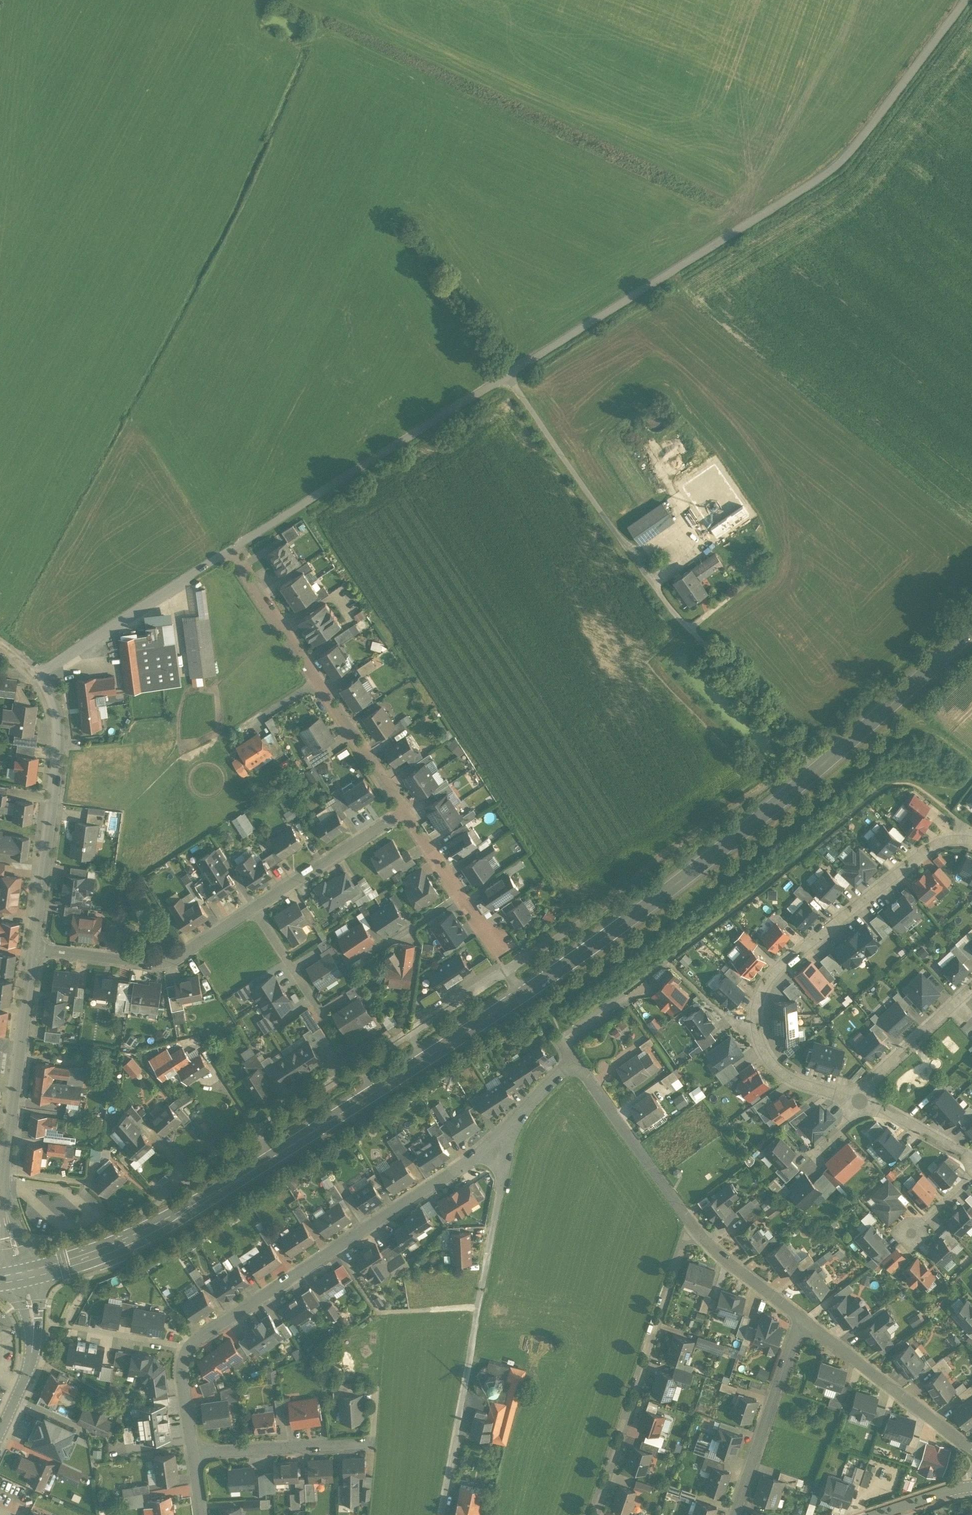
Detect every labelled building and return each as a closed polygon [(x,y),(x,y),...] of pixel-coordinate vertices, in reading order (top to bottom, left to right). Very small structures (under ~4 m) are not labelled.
[(668,422),(669,417),(668,412),(665,407),(661,404),(655,404),(650,405),(646,408),(643,412),(642,417),(643,422),(646,427),(651,430),(656,431),(661,429),(665,426),(668,422)] [(731,494),(702,454),(687,465),(708,495),(685,512),(713,552),(722,564),(750,544),(742,533),(741,534),(718,503),(731,494)] [(661,503),(627,527),(639,543),(673,519),(661,503)] [(293,524),(282,531),(288,540),(299,533),(293,524)] [(286,541),(268,553),(275,563),(274,564),(280,572),(291,564),(298,559),(286,541)] [(713,552),(691,568),(690,567),(673,579),(681,590),(682,589),(693,603),(702,596),(701,594),(707,590),(699,579),(714,568),(715,570),(722,564),(713,552)] [(298,559),(291,564),(294,569),(296,568),(304,563),(301,558),(298,559)] [(304,563),(296,568),(299,573),(303,571),(305,573),(312,568),(307,560),(304,563)] [(299,573),(281,585),(281,586),(283,585),(289,595),(288,596),(288,597),(310,582),(305,573),(303,571),(299,573)] [(310,582),(288,597),(290,596),(297,606),(295,607),(295,608),(314,596),(318,593),(316,590),(310,582)] [(323,585),(316,590),(318,593),(314,596),(317,601),(329,593),(323,585)] [(325,602),(299,620),(303,627),(303,628),(309,636),(310,637),(314,642),(340,625),(337,619),(337,618),(331,609),(330,609),(325,602)] [(357,613),(360,619),(367,615),(365,610),(357,613)] [(208,617),(184,620),(191,676),(215,673),(208,617)] [(148,634),(119,638),(126,691),(157,687),(151,646),(159,645),(159,644),(156,624),(147,625),(148,634)] [(349,626),(334,636),(339,644),(354,634),(349,626)] [(375,638),(372,647),(383,651),(386,642),(375,638)] [(175,642),(159,644),(159,645),(151,646),(157,687),(180,684),(175,642)] [(336,644),(320,655),(334,676),(350,665),(350,664),(348,665),(344,659),(345,658),(336,645),(337,644),(336,644)] [(371,658),(357,668),(362,675),(375,666),(371,658)] [(114,675),(95,678),(97,695),(116,692),(114,675)] [(358,676),(341,687),(355,707),(371,696),(358,676)] [(95,677),(77,679),(83,729),(101,727),(97,695),(95,678),(95,677)] [(0,679),(0,692),(13,694),(14,682),(14,680),(4,678),(4,679),(0,679)] [(29,701),(20,688),(16,687),(16,682),(14,682),(13,694),(15,694),(14,702),(28,704),(29,701)] [(28,704),(14,702),(13,709),(3,708),(3,710),(6,710),(5,720),(11,721),(10,730),(19,731),(31,733),(31,732),(34,712),(30,712),(32,704),(28,704)] [(382,706),(364,718),(377,737),(387,730),(394,725),(393,724),(382,706)] [(319,717),(300,729),(313,750),(326,742),(332,738),(319,717)] [(394,725),(387,730),(390,735),(405,725),(401,719),(393,724),(394,725)] [(284,750),(272,731),(271,730),(261,737),(261,738),(262,739),(270,751),(269,752),(273,757),(284,750)] [(31,733),(19,731),(17,743),(34,745),(35,745),(37,733),(31,732),(31,733)] [(258,733),(239,746),(250,764),(269,752),(270,751),(262,739),(261,738),(261,737),(258,733)] [(459,755),(466,750),(458,736),(450,741),(459,755)] [(405,737),(386,750),(390,756),(390,757),(395,764),(406,757),(415,751),(405,737)] [(326,742),(313,750),(306,754),(312,765),(333,752),(326,742)] [(17,743),(16,743),(15,755),(18,756),(18,755),(33,757),(34,745),(17,743)] [(418,748),(415,751),(406,757),(411,765),(414,762),(423,757),(418,748)] [(423,757),(414,762),(417,767),(425,763),(432,759),(433,758),(429,753),(423,757)] [(241,770),(248,766),(242,754),(235,758),(241,770)] [(33,757),(18,755),(18,756),(18,759),(14,759),(13,767),(17,767),(15,778),(33,780),(36,757),(33,757)] [(432,759),(425,763),(431,773),(438,768),(432,759)] [(319,763),(321,771),(331,769),(329,761),(319,763)] [(417,767),(404,776),(407,780),(406,781),(410,787),(431,773),(425,763),(417,767)] [(316,765),(307,770),(313,781),(322,775),(316,765)] [(431,773),(410,787),(414,793),(415,792),(417,796),(431,787),(438,783),(431,773),(438,768),(431,773)] [(438,783),(431,787),(434,792),(449,782),(446,777),(438,783)] [(355,786),(346,792),(356,808),(376,796),(369,785),(368,786),(363,778),(354,784),(355,786)] [(449,782),(434,792),(438,798),(446,793),(447,793),(453,789),(449,782)] [(337,787),(331,791),(336,798),(342,794),(337,787)] [(438,798),(426,807),(433,818),(454,804),(447,793),(446,793),(438,798)] [(349,805),(342,794),(336,798),(336,799),(343,809),(349,805)] [(907,804),(912,808),(913,806),(922,813),(928,806),(914,795),(907,804)] [(32,801),(15,799),(12,820),(29,822),(29,821),(30,821),(32,809),(31,809),(32,801)] [(343,809),(336,799),(330,803),(334,809),(335,809),(341,818),(346,814),(343,809)] [(454,804),(433,818),(441,830),(459,818),(462,816),(462,815),(454,804)] [(912,808),(900,823),(917,836),(930,819),(922,813),(913,806),(912,808)] [(286,811),(289,818),(297,815),(294,807),(286,811)] [(473,808),(462,815),(462,816),(459,818),(463,824),(466,822),(477,814),(473,808)] [(335,810),(316,822),(315,822),(326,840),(347,826),(341,818),(335,809),(334,809),(335,810)] [(104,814),(88,812),(86,823),(96,825),(96,826),(103,826),(104,814)] [(245,835),(255,829),(244,812),(235,818),(245,835)] [(86,823),(78,822),(77,831),(75,831),(72,855),(87,857),(88,847),(94,847),(96,826),(96,825),(86,823)] [(463,824),(451,832),(454,837),(467,829),(467,830),(470,828),(466,822),(463,824)] [(873,830),(892,847),(898,840),(879,823),(873,830)] [(291,826),(272,839),(277,848),(278,847),(283,855),(302,842),(291,826)] [(3,834),(3,836),(0,835),(1,829),(0,829),(0,848),(12,850),(11,854),(26,856),(28,837),(3,834)] [(454,837),(447,842),(457,857),(476,844),(467,830),(467,829),(454,837)] [(884,855),(892,847),(873,830),(866,838),(884,855)] [(383,847),(376,852),(376,853),(372,856),(384,875),(393,870),(391,868),(399,863),(403,868),(414,861),(408,851),(402,855),(392,840),(382,847),(383,847)] [(491,841),(476,851),(479,856),(483,854),(485,858),(497,850),(491,841)] [(226,857),(219,846),(214,849),(221,860),(226,857)] [(283,855),(278,847),(277,848),(272,851),(278,861),(284,857),(283,855)] [(221,860),(214,849),(199,859),(211,878),(205,882),(212,893),(214,892),(217,897),(235,886),(225,870),(227,869),(221,860)] [(874,864),(859,850),(856,854),(852,851),(845,859),(848,862),(844,866),(859,880),(867,871),(870,874),(875,868),(872,866),(874,864)] [(272,851),(260,859),(261,860),(261,859),(266,867),(268,865),(269,867),(278,861),(272,851)] [(942,851),(935,857),(941,865),(948,859),(942,851)] [(479,856),(463,867),(473,882),(493,869),(485,858),(483,854),(479,856)] [(958,872),(965,875),(964,878),(971,883),(971,859),(967,856),(958,872)] [(261,860),(251,866),(246,858),(237,863),(253,887),(271,875),(266,867),(261,859),(261,860)] [(89,868),(71,866),(70,875),(88,877),(89,868)] [(420,866),(405,876),(411,884),(426,874),(420,866)] [(826,869),(819,877),(836,893),(843,886),(843,885),(833,876),(826,869)] [(929,870),(924,875),(923,873),(922,874),(923,875),(919,879),(918,878),(917,878),(918,880),(913,884),(924,897),(927,900),(933,895),(932,893),(942,885),(929,870)] [(850,882),(838,871),(833,876),(843,885),(843,886),(845,888),(850,882)] [(333,878),(329,880),(329,881),(330,883),(318,891),(328,906),(337,900),(336,899),(342,895),(343,898),(351,893),(356,889),(353,884),(345,872),(334,879),(333,878)] [(508,873),(481,891),(491,906),(518,888),(508,873)] [(0,874),(0,906),(2,906),(14,907),(16,896),(17,895),(19,876),(1,874),(0,874)] [(411,884),(406,888),(418,906),(425,902),(427,903),(431,900),(432,897),(439,893),(426,874),(411,884)] [(70,875),(69,875),(68,878),(69,879),(67,880),(67,882),(64,881),(62,898),(81,900),(82,895),(86,891),(92,892),(94,878),(88,877),(70,875)] [(836,893),(819,877),(812,884),(818,891),(829,901),(829,900),(836,893)] [(195,883),(192,878),(185,883),(194,896),(200,891),(195,883)] [(205,882),(202,879),(195,883),(200,891),(204,898),(212,893),(205,882)] [(356,889),(351,893),(355,899),(366,892),(358,881),(353,884),(356,889)] [(813,896),(800,883),(793,890),(804,901),(806,900),(807,901),(813,896)] [(829,901),(818,891),(813,896),(826,908),(831,902),(829,900),(829,901)] [(904,893),(897,899),(891,904),(885,909),(901,929),(907,925),(906,924),(912,920),(915,917),(920,913),(904,893)] [(180,897),(170,904),(176,913),(186,906),(180,897)] [(176,913),(186,929),(207,915),(197,900),(186,906),(176,913)] [(392,900),(371,914),(384,933),(405,919),(392,900)] [(511,900),(501,906),(505,912),(507,910),(506,910),(515,905),(511,900)] [(515,905),(506,910),(507,910),(516,924),(524,918),(527,919),(530,917),(531,914),(531,913),(522,900),(515,905)] [(804,901),(791,915),(803,927),(818,911),(807,901),(806,900),(804,901)] [(296,901),(275,915),(287,932),(293,942),(306,933),(300,924),(307,920),(308,919),(301,908),(296,901)] [(81,907),(65,904),(64,913),(74,914),(80,914),(81,907)] [(317,921),(306,904),(301,908),(308,919),(307,920),(311,925),(317,921)] [(549,908),(544,916),(553,921),(558,913),(549,908)] [(451,910),(432,923),(439,933),(458,921),(451,910)] [(776,922),(782,928),(788,922),(775,910),(769,916),(776,922)] [(80,914),(74,914),(71,936),(85,937),(88,915),(80,914)] [(101,917),(88,915),(85,937),(99,939),(101,917)] [(1,920),(1,921),(0,929),(0,942),(15,944),(18,922),(1,920)] [(458,921),(439,933),(446,944),(465,931),(458,921)] [(864,921),(849,932),(864,952),(879,940),(864,921)] [(125,933),(136,933),(136,922),(125,922),(125,933)] [(356,924),(344,932),(344,933),(339,937),(350,954),(357,950),(358,950),(368,944),(367,943),(373,939),(362,922),(357,925),(356,924)] [(776,922),(761,937),(775,950),(789,935),(782,928),(776,922)] [(118,924),(110,923),(108,939),(115,940),(118,924)] [(849,932),(833,945),(848,964),(864,952),(849,932)] [(327,936),(317,942),(322,950),(332,944),(327,936)] [(965,939),(958,945),(969,957),(971,954),(971,947),(968,943),(968,942),(965,939)] [(414,944),(398,942),(397,954),(394,950),(385,956),(389,961),(388,961),(385,981),(409,985),(414,944)] [(433,944),(423,943),(422,952),(422,955),(431,956),(433,944)] [(764,960),(748,945),(734,961),(749,975),(764,960)] [(923,946),(917,951),(922,957),(927,952),(923,946)] [(0,952),(0,970),(11,972),(13,954),(0,952)] [(456,979),(471,969),(460,952),(445,962),(456,979)] [(330,953),(316,962),(317,964),(309,969),(320,986),(342,972),(330,953)] [(956,954),(943,966),(956,980),(969,969),(956,954)] [(211,971),(204,960),(199,964),(205,974),(211,971)] [(440,988),(456,979),(445,962),(429,971),(440,988)] [(832,986),(812,962),(796,975),(816,1000),(832,986)] [(79,972),(56,969),(53,989),(54,989),(54,987),(63,988),(63,990),(76,992),(79,972)] [(939,992),(921,972),(903,988),(922,1008),(939,992)] [(725,973),(712,987),(730,1005),(744,991),(725,973)] [(118,976),(96,974),(94,994),(115,996),(117,985),(128,986),(129,979),(118,978),(118,976)] [(198,975),(181,978),(181,977),(174,978),(177,994),(178,993),(179,998),(192,995),(192,996),(202,994),(198,974),(197,974),(198,975)] [(279,984),(273,975),(254,987),(260,997),(279,984)] [(687,995),(670,978),(656,993),(673,1009),(687,995)] [(138,981),(129,979),(128,986),(125,1009),(131,1010),(131,1008),(134,982),(137,982),(138,981)] [(0,980),(0,1001),(7,1002),(8,994),(10,994),(11,989),(9,989),(10,981),(0,980)] [(137,982),(134,982),(131,1008),(149,1011),(149,1007),(158,1008),(161,982),(150,981),(149,984),(137,982)] [(357,982),(346,990),(352,999),(354,998),(355,1000),(359,998),(360,998),(365,995),(357,982)] [(285,994),(279,984),(260,997),(266,1006),(285,994)] [(128,986),(117,985),(115,996),(118,996),(116,1013),(124,1014),(125,1009),(128,986)] [(63,988),(54,987),(54,989),(53,989),(52,999),(47,998),(46,1005),(45,1005),(44,1011),(45,1012),(44,1019),(61,1021),(62,1015),(64,1015),(65,1006),(64,1006),(64,1000),(62,1000),(63,990),(63,988)] [(423,997),(428,1004),(443,994),(438,987),(423,997)] [(177,994),(169,995),(172,1009),(180,1007),(179,998),(178,993),(177,994)] [(83,995),(75,994),(73,1009),(82,1010),(83,995)] [(291,1003),(285,994),(266,1006),(272,1016),(291,1003)] [(355,1000),(336,1013),(347,1030),(354,1025),(353,1023),(362,1018),(363,1019),(370,1015),(360,998),(359,998),(355,1000)] [(795,1000),(774,1001),(775,1014),(773,1015),(774,1031),(776,1031),(777,1041),(798,1039),(795,1000)] [(897,1000),(889,1007),(905,1026),(914,1018),(897,1000)] [(700,1007),(685,1018),(697,1035),(697,1036),(708,1028),(713,1024),(709,1019),(710,1018),(705,1012),(704,1012),(700,1007)] [(896,1035),(905,1026),(889,1007),(879,1016),(896,1035)] [(391,1011),(386,1014),(391,1021),(396,1018),(391,1011)] [(386,1014),(380,1017),(387,1028),(392,1024),(391,1021),(386,1014)] [(656,1015),(648,1022),(655,1030),(663,1024),(656,1015)] [(330,1041),(320,1026),(312,1031),(320,1043),(322,1046),(330,1041)] [(310,1027),(303,1032),(308,1040),(313,1047),(320,1043),(312,1031),(310,1027)] [(708,1028),(697,1036),(697,1035),(694,1037),(702,1048),(715,1039),(708,1028)] [(886,1044),(872,1029),(857,1043),(871,1058),(886,1044)] [(61,1031),(45,1030),(44,1039),(59,1041),(61,1031)] [(133,1032),(128,1040),(136,1045),(142,1037),(133,1032)] [(730,1035),(707,1052),(712,1059),(716,1061),(721,1067),(721,1068),(731,1061),(742,1052),(730,1035)] [(649,1037),(639,1044),(643,1050),(653,1042),(649,1037)] [(313,1047),(308,1040),(296,1048),(309,1067),(311,1066),(311,1065),(320,1059),(313,1047)] [(814,1041),(808,1063),(836,1070),(842,1049),(814,1041)] [(159,1044),(141,1049),(152,1067),(155,1065),(154,1064),(166,1056),(159,1044)] [(547,1056),(539,1044),(532,1048),(533,1049),(541,1060),(547,1056)] [(166,1056),(154,1064),(155,1065),(163,1078),(178,1068),(177,1067),(190,1059),(182,1046),(166,1056)] [(296,1048),(285,1055),(298,1075),(303,1072),(303,1070),(305,1068),(307,1069),(309,1067),(296,1048)] [(533,1049),(521,1057),(533,1075),(545,1067),(541,1060),(533,1049)] [(190,1059),(177,1067),(178,1068),(187,1082),(210,1067),(200,1052),(190,1059)] [(256,1052),(246,1059),(249,1064),(252,1062),(256,1068),(257,1067),(257,1068),(261,1073),(267,1069),(260,1060),(256,1052)] [(637,1053),(617,1068),(630,1086),(658,1067),(648,1053),(641,1058),(637,1053)] [(268,1055),(260,1060),(267,1069),(270,1075),(277,1070),(273,1063),(273,1062),(268,1055)] [(273,1062),(273,1063),(277,1070),(285,1082),(294,1076),(296,1076),(298,1075),(285,1055),(273,1062)] [(521,1057),(509,1065),(513,1071),(520,1083),(521,1082),(533,1075),(521,1057)] [(131,1058),(124,1064),(130,1072),(138,1066),(131,1058)] [(731,1061),(721,1068),(721,1067),(716,1071),(724,1082),(738,1071),(731,1061)] [(53,1065),(37,1062),(35,1079),(51,1081),(52,1075),(53,1065)] [(751,1062),(740,1071),(744,1077),(755,1069),(751,1062)] [(69,1067),(53,1065),(52,1075),(57,1076),(67,1077),(68,1077),(69,1067)] [(256,1068),(244,1077),(258,1098),(272,1089),(261,1073),(257,1068),(257,1067),(256,1068)] [(744,1077),(738,1082),(738,1083),(737,1084),(736,1087),(738,1090),(741,1090),(743,1089),(749,1098),(768,1085),(756,1068),(744,1077)] [(673,1069),(661,1078),(666,1085),(678,1077),(673,1069)] [(520,1083),(513,1071),(507,1075),(515,1088),(522,1084),(521,1082),(520,1083)] [(515,1088),(507,1075),(500,1079),(501,1080),(509,1092),(515,1088)] [(51,1081),(35,1079),(33,1099),(49,1101),(49,1096),(51,1082),(51,1081)] [(501,1080),(489,1088),(501,1106),(513,1098),(509,1092),(501,1080)] [(81,1086),(51,1082),(49,1096),(67,1099),(65,1107),(75,1108),(74,1114),(77,1114),(81,1086)] [(934,1087),(939,1093),(945,1089),(939,1082),(934,1087)] [(700,1083),(690,1090),(698,1101),(708,1094),(700,1083)] [(939,1093),(934,1087),(925,1095),(931,1101),(939,1093)] [(477,1096),(484,1107),(488,1114),(501,1106),(489,1088),(477,1096)] [(936,1115),(954,1099),(945,1089),(939,1093),(931,1101),(926,1105),(936,1115)] [(187,1091),(174,1099),(179,1104),(180,1105),(191,1097),(187,1091)] [(675,1097),(682,1106),(691,1100),(684,1091),(675,1097)] [(650,1093),(630,1107),(643,1126),(664,1111),(650,1093)] [(772,1102),(768,1105),(770,1108),(778,1120),(794,1109),(798,1106),(799,1106),(792,1097),(789,1100),(784,1093),(772,1102)] [(484,1107),(477,1096),(476,1094),(469,1098),(478,1111),(484,1107)] [(761,1115),(770,1108),(768,1105),(772,1102),(767,1094),(753,1104),(761,1115)] [(936,1115),(946,1125),(955,1117),(964,1109),(955,1098),(954,1099),(936,1115)] [(443,1120),(452,1114),(442,1099),(433,1105),(443,1120)] [(799,1106),(798,1106),(801,1111),(810,1104),(807,1100),(799,1106)] [(174,1109),(169,1103),(152,1118),(164,1133),(171,1127),(171,1126),(180,1117),(181,1117),(174,1109)] [(142,1116),(131,1104),(126,1109),(129,1112),(130,1112),(137,1120),(142,1116)] [(180,1105),(179,1104),(174,1109),(181,1117),(180,1117),(185,1122),(190,1117),(180,1105)] [(964,1109),(969,1115),(971,1113),(971,1108),(969,1104),(964,1109)] [(826,1113),(819,1105),(807,1116),(799,1124),(811,1137),(812,1137),(814,1138),(822,1130),(821,1129),(834,1117),(834,1116),(829,1110),(826,1113)] [(448,1121),(456,1135),(459,1138),(478,1125),(467,1109),(448,1121)] [(955,1117),(961,1123),(968,1117),(969,1115),(964,1109),(955,1117)] [(137,1120),(130,1112),(129,1112),(124,1117),(126,1119),(116,1128),(123,1135),(124,1134),(129,1140),(125,1144),(136,1157),(137,1157),(152,1143),(141,1131),(144,1128),(137,1120)] [(58,1117),(31,1113),(28,1131),(44,1133),(45,1126),(50,1127),(49,1131),(56,1131),(58,1117)] [(968,1117),(961,1123),(966,1128),(971,1122),(971,1121),(968,1117)] [(447,1119),(439,1125),(449,1140),(456,1135),(448,1121),(447,1119)] [(873,1140),(884,1129),(876,1120),(864,1131),(873,1140)] [(435,1135),(436,1135),(444,1147),(451,1143),(449,1140),(439,1125),(438,1123),(430,1128),(435,1135)] [(880,1153),(881,1152),(897,1137),(887,1126),(884,1129),(873,1140),(871,1141),(876,1147),(875,1148),(880,1153)] [(69,1136),(48,1134),(47,1139),(69,1142),(69,1136)] [(436,1137),(425,1144),(420,1137),(411,1142),(415,1148),(415,1149),(428,1167),(448,1154),(444,1147),(436,1135),(435,1135),(435,1136),(436,1137)] [(794,1152),(780,1137),(766,1151),(779,1165),(780,1166),(789,1157),(794,1152)] [(897,1137),(881,1152),(888,1159),(896,1152),(905,1143),(904,1143),(901,1140),(900,1141),(897,1137)] [(905,1143),(896,1152),(901,1158),(913,1147),(907,1141),(904,1143),(905,1143)] [(47,1145),(27,1142),(24,1167),(39,1169),(42,1151),(47,1152),(47,1145)] [(66,1144),(48,1142),(47,1145),(47,1152),(64,1154),(66,1144)] [(847,1142),(827,1161),(830,1164),(839,1174),(839,1173),(845,1168),(850,1172),(858,1164),(857,1163),(862,1158),(847,1142)] [(413,1159),(403,1143),(394,1149),(398,1156),(399,1155),(405,1164),(413,1159)] [(75,1145),(66,1144),(64,1154),(73,1156),(75,1145)] [(101,1147),(91,1146),(90,1158),(100,1159),(101,1147)] [(398,1156),(380,1169),(379,1168),(378,1168),(393,1190),(413,1177),(405,1164),(399,1155),(398,1156)] [(960,1163),(948,1155),(944,1159),(953,1169),(960,1163)] [(136,1157),(131,1161),(136,1167),(142,1162),(137,1157),(136,1157)] [(789,1157),(780,1166),(779,1165),(775,1169),(786,1180),(799,1168),(789,1157)] [(944,1159),(930,1172),(943,1185),(956,1173),(953,1169),(944,1159)] [(112,1161),(101,1172),(93,1179),(107,1194),(126,1177),(112,1161)] [(839,1174),(830,1164),(823,1171),(823,1172),(835,1184),(843,1177),(839,1173),(839,1174)] [(381,1183),(374,1172),(366,1177),(369,1181),(370,1180),(375,1188),(381,1183)] [(813,1182),(804,1172),(791,1185),(795,1190),(792,1193),(805,1206),(814,1197),(810,1193),(817,1187),(818,1187),(813,1182)] [(835,1184),(823,1172),(813,1182),(818,1187),(817,1187),(825,1195),(836,1185),(835,1184)] [(297,1187),(302,1181),(294,1175),(289,1182),(297,1187)] [(776,1176),(769,1183),(776,1190),(783,1183),(776,1176)] [(916,1177),(905,1188),(921,1204),(932,1194),(916,1177)] [(900,1190),(890,1179),(884,1184),(894,1195),(900,1190)] [(369,1181),(352,1192),(364,1209),(376,1201),(375,1200),(380,1196),(375,1188),(370,1180),(369,1181)] [(484,1196),(475,1181),(469,1184),(476,1196),(475,1197),(477,1200),(484,1196)] [(467,1182),(453,1191),(464,1210),(471,1206),(468,1201),(475,1197),(476,1196),(469,1184),(467,1182)] [(729,1182),(717,1192),(718,1194),(704,1205),(719,1224),(734,1213),(727,1203),(738,1194),(729,1182)] [(343,1197),(334,1184),(326,1189),(335,1203),(343,1197)] [(894,1195),(884,1184),(873,1194),(879,1201),(874,1206),(888,1221),(904,1206),(894,1195)] [(453,1191),(439,1200),(440,1202),(447,1214),(448,1214),(455,1209),(458,1214),(464,1210),(453,1191)] [(750,1198),(737,1208),(743,1215),(755,1205),(750,1198)] [(429,1199),(420,1205),(422,1207),(425,1212),(427,1210),(434,1206),(429,1199)] [(447,1214),(440,1202),(434,1206),(436,1210),(443,1221),(450,1217),(448,1214),(447,1214)] [(771,1214),(782,1210),(779,1202),(768,1206),(771,1214)] [(338,1203),(316,1218),(327,1234),(349,1219),(338,1203)] [(308,1216),(299,1204),(293,1208),(301,1221),(308,1216)] [(755,1205),(743,1215),(749,1223),(753,1220),(762,1214),(755,1205)] [(957,1210),(957,1209),(951,1213),(952,1214),(947,1219),(960,1233),(971,1223),(971,1222),(971,1215),(966,1209),(963,1205),(957,1210)] [(434,1206),(427,1210),(430,1214),(436,1210),(434,1206)] [(422,1207),(405,1218),(407,1222),(408,1221),(415,1233),(424,1227),(425,1229),(432,1224),(431,1223),(432,1222),(425,1212),(422,1207)] [(767,1239),(753,1220),(749,1223),(735,1234),(741,1241),(742,1240),(751,1251),(767,1239)] [(407,1222),(388,1234),(393,1241),(398,1249),(399,1249),(417,1236),(415,1233),(408,1221),(407,1222)] [(303,1223),(281,1237),(283,1240),(283,1242),(285,1244),(286,1244),(292,1253),(306,1244),(307,1245),(314,1240),(303,1223)] [(861,1232),(856,1237),(863,1245),(870,1253),(871,1253),(883,1242),(886,1239),(881,1234),(882,1234),(876,1227),(875,1228),(871,1223),(861,1232)] [(266,1225),(260,1230),(268,1242),(275,1238),(266,1225)] [(959,1241),(946,1227),(939,1235),(940,1236),(941,1236),(951,1247),(959,1241)] [(860,1230),(854,1237),(862,1246),(863,1245),(856,1237),(861,1232),(860,1230)] [(460,1232),(449,1232),(451,1262),(472,1261),(470,1231),(460,1232)] [(951,1247),(941,1236),(940,1236),(936,1240),(937,1241),(929,1248),(943,1263),(948,1257),(949,1258),(956,1252),(951,1247)] [(398,1249),(393,1241),(387,1246),(394,1257),(401,1252),(399,1249),(398,1249)] [(883,1242),(871,1253),(870,1253),(869,1254),(878,1263),(882,1259),(889,1252),(891,1251),(883,1242)] [(376,1243),(356,1255),(366,1270),(385,1258),(380,1250),(376,1243)] [(792,1255),(783,1243),(766,1255),(781,1275),(796,1263),(791,1256),(792,1255)] [(240,1257),(231,1244),(225,1249),(233,1262),(240,1257)] [(270,1244),(248,1259),(250,1262),(250,1263),(252,1266),(253,1266),(259,1275),(273,1265),(274,1266),(281,1262),(270,1244)] [(394,1257),(387,1246),(380,1250),(385,1258),(387,1261),(394,1257)] [(823,1262),(835,1252),(831,1248),(820,1258),(823,1262)] [(409,1264),(401,1252),(394,1257),(402,1268),(409,1264)] [(889,1252),(882,1259),(892,1270),(899,1263),(889,1252)] [(810,1256),(798,1265),(802,1269),(806,1266),(814,1260),(810,1256)] [(394,1257),(387,1261),(391,1267),(395,1273),(402,1268),(394,1257)] [(916,1258),(905,1268),(904,1269),(909,1274),(907,1276),(908,1277),(913,1283),(915,1281),(920,1286),(932,1275),(933,1275),(933,1274),(932,1274),(928,1269),(929,1268),(929,1267),(923,1261),(922,1263),(918,1259),(917,1257),(916,1257),(916,1258)] [(385,1258),(366,1270),(372,1280),(391,1267),(387,1261),(385,1258)] [(814,1260),(806,1266),(810,1272),(814,1269),(816,1271),(822,1266),(816,1259),(814,1260)] [(714,1270),(697,1264),(689,1261),(682,1283),(683,1284),(683,1281),(698,1285),(697,1289),(706,1292),(714,1270)] [(204,1279),(196,1266),(189,1271),(201,1288),(208,1284),(204,1279)] [(237,1266),(229,1272),(225,1266),(217,1271),(219,1275),(231,1292),(233,1291),(247,1281),(237,1266)] [(827,1273),(822,1266),(816,1271),(821,1278),(827,1273)] [(334,1268),(316,1280),(326,1296),(344,1283),(334,1268)] [(816,1271),(814,1269),(810,1272),(798,1281),(812,1299),(828,1287),(821,1278),(816,1271)] [(231,1292),(219,1275),(212,1280),(217,1288),(223,1297),(225,1296),(226,1297),(233,1291),(231,1292)] [(209,1276),(204,1279),(208,1284),(212,1291),(217,1288),(212,1280),(209,1276)] [(194,1283),(185,1289),(190,1297),(200,1291),(194,1283)] [(165,1287),(160,1290),(165,1296),(169,1293),(165,1287)] [(744,1296),(721,1289),(715,1308),(738,1316),(744,1296)] [(190,1297),(184,1302),(195,1319),(213,1307),(202,1290),(200,1291),(190,1297)] [(302,1292),(285,1302),(296,1319),(312,1309),(302,1292)] [(711,1296),(704,1294),(699,1308),(706,1311),(711,1296)] [(845,1295),(830,1307),(844,1326),(854,1318),(860,1314),(857,1311),(845,1295)] [(129,1301),(121,1300),(121,1305),(120,1314),(127,1315),(129,1301)] [(953,1311),(968,1328),(969,1329),(971,1326),(971,1305),(966,1300),(953,1311)] [(137,1303),(129,1301),(127,1315),(134,1316),(135,1307),(136,1307),(137,1303)] [(121,1305),(106,1302),(103,1322),(118,1325),(120,1314),(121,1305)] [(332,1304),(325,1309),(332,1320),(339,1315),(332,1304)] [(865,1305),(857,1311),(860,1314),(854,1318),(858,1323),(860,1321),(871,1313),(865,1305)] [(136,1307),(135,1307),(134,1316),(132,1327),(146,1330),(150,1310),(136,1307)] [(876,1319),(865,1327),(862,1329),(875,1347),(878,1345),(889,1336),(890,1333),(887,1329),(883,1328),(882,1327),(894,1319),(886,1309),(887,1310),(876,1319)] [(165,1313),(150,1310),(146,1330),(161,1332),(165,1313)] [(765,1311),(763,1312),(760,1320),(759,1320),(757,1328),(753,1338),(764,1342),(764,1341),(766,1342),(764,1348),(774,1351),(782,1327),(776,1325),(778,1320),(777,1318),(771,1316),(771,1313),(765,1311)] [(343,1327),(352,1322),(347,1313),(338,1318),(343,1327)] [(871,1313),(860,1321),(865,1327),(876,1319),(871,1313)] [(921,1319),(917,1313),(911,1316),(916,1323),(921,1319)] [(183,1326),(175,1314),(170,1318),(177,1330),(183,1326)] [(268,1314),(261,1319),(258,1322),(259,1323),(245,1332),(255,1347),(266,1340),(268,1344),(281,1335),(282,1335),(275,1325),(268,1314)] [(743,1314),(737,1329),(745,1331),(747,1325),(750,1316),(743,1314)] [(283,1320),(275,1325),(282,1335),(281,1335),(283,1338),(291,1332),(283,1320)] [(757,1328),(747,1325),(745,1331),(741,1342),(744,1343),(749,1344),(751,1337),(753,1338),(757,1328)] [(693,1339),(674,1333),(666,1356),(685,1362),(693,1339)] [(68,1335),(64,1361),(104,1367),(108,1341),(68,1335)] [(714,1340),(699,1335),(696,1342),(711,1347),(714,1340)] [(889,1336),(878,1345),(883,1352),(891,1345),(887,1340),(890,1338),(889,1336)] [(220,1346),(199,1360),(210,1377),(221,1370),(220,1369),(241,1355),(241,1354),(236,1347),(230,1337),(219,1344),(220,1346)] [(909,1343),(893,1356),(907,1374),(917,1366),(923,1361),(909,1343)] [(249,1356),(241,1344),(236,1347),(241,1354),(241,1355),(243,1359),(249,1356)] [(133,1352),(116,1349),(114,1363),(130,1366),(133,1352)] [(154,1356),(153,1358),(150,1355),(133,1352),(130,1366),(129,1372),(137,1373),(133,1379),(134,1379),(138,1373),(139,1372),(147,1380),(146,1382),(140,1385),(146,1382),(147,1390),(153,1389),(167,1387),(164,1370),(162,1367),(163,1366),(154,1356)] [(952,1367),(943,1356),(931,1365),(937,1372),(940,1370),(943,1374),(952,1367)] [(923,1361),(917,1366),(922,1372),(931,1365),(926,1358),(923,1361)] [(524,1369),(489,1360),(487,1365),(484,1365),(478,1376),(477,1386),(475,1388),(479,1392),(481,1394),(484,1396),(488,1398),(492,1400),(489,1412),(477,1409),(475,1410),(474,1415),(476,1415),(471,1433),(489,1438),(490,1431),(493,1431),(491,1438),(505,1442),(524,1369)] [(280,1380),(277,1367),(274,1368),(273,1361),(266,1362),(270,1381),(280,1380)] [(846,1370),(821,1362),(815,1380),(837,1387),(840,1388),(842,1383),(846,1370)] [(693,1371),(676,1365),(673,1374),(677,1375),(676,1381),(688,1385),(693,1371)] [(673,1374),(658,1369),(652,1390),(670,1396),(676,1381),(677,1375),(673,1374)] [(943,1374),(940,1370),(937,1372),(925,1382),(939,1400),(954,1388),(943,1374)] [(58,1376),(51,1372),(41,1392),(41,1393),(56,1401),(57,1401),(63,1389),(74,1394),(78,1387),(67,1381),(66,1380),(68,1375),(60,1371),(58,1376)] [(762,1381),(751,1377),(749,1384),(760,1388),(762,1381)] [(212,1378),(199,1383),(204,1395),(217,1390),(212,1378)] [(737,1385),(721,1380),(719,1387),(734,1393),(737,1385)] [(354,1383),(332,1381),(333,1395),(340,1395),(340,1394),(354,1393),(354,1383)] [(235,1383),(221,1388),(222,1400),(227,1399),(227,1400),(237,1398),(235,1383)] [(840,1388),(837,1387),(834,1397),(843,1400),(848,1385),(842,1383),(840,1388)] [(958,1393),(963,1399),(971,1392),(971,1384),(971,1383),(958,1393)] [(167,1387),(153,1389),(154,1398),(168,1396),(167,1387)] [(877,1397),(857,1390),(850,1409),(851,1409),(857,1411),(857,1413),(863,1415),(864,1413),(871,1416),(871,1415),(871,1414),(877,1397)] [(56,1401),(41,1393),(37,1402),(52,1409),(56,1401)] [(354,1393),(340,1394),(340,1395),(341,1409),(344,1409),(344,1418),(341,1419),(341,1420),(363,1418),(362,1393),(354,1393)] [(756,1399),(740,1394),(737,1405),(733,1404),(730,1413),(750,1420),(756,1399)] [(289,1395),(282,1397),(284,1411),(291,1410),(290,1401),(289,1395)] [(843,1400),(834,1397),(830,1395),(828,1402),(841,1406),(843,1400)] [(282,1397),(274,1398),(277,1415),(285,1414),(284,1411),(282,1397)] [(290,1401),(291,1410),(293,1425),(320,1421),(316,1397),(290,1401)] [(954,1412),(966,1427),(971,1422),(971,1398),(954,1412)] [(222,1400),(216,1400),(216,1402),(203,1403),(205,1424),(229,1421),(227,1412),(229,1412),(227,1400),(227,1399),(222,1400)] [(168,1421),(166,1403),(141,1407),(143,1424),(168,1421)] [(107,1412),(95,1406),(93,1411),(84,1407),(78,1420),(91,1426),(92,1428),(97,1430),(99,1429),(105,1432),(111,1419),(105,1416),(107,1412)] [(273,1409),(253,1412),(256,1431),(276,1428),(273,1409)] [(663,1415),(645,1409),(639,1427),(657,1433),(663,1415)] [(905,1416),(890,1411),(883,1432),(907,1440),(908,1440),(910,1432),(913,1423),(903,1420),(905,1416)] [(45,1414),(42,1421),(38,1420),(33,1432),(37,1433),(33,1440),(62,1454),(66,1447),(69,1448),(75,1436),(71,1435),(74,1427),(45,1414)] [(882,1417),(871,1414),(871,1415),(871,1416),(869,1420),(880,1423),(882,1417)] [(171,1438),(168,1421),(143,1424),(146,1441),(171,1438)] [(743,1434),(719,1426),(715,1436),(717,1436),(717,1435),(722,1437),(718,1449),(717,1449),(717,1450),(735,1456),(736,1454),(739,1443),(740,1443),(743,1434)] [(920,1436),(910,1432),(908,1440),(907,1440),(904,1449),(914,1453),(920,1436)] [(663,1438),(656,1435),(653,1442),(661,1445),(663,1438)] [(712,1442),(697,1437),(693,1451),(705,1454),(707,1455),(712,1442)] [(653,1442),(642,1438),(639,1447),(651,1451),(651,1452),(656,1453),(659,1444),(653,1442)] [(927,1443),(919,1465),(920,1465),(919,1470),(923,1471),(928,1473),(930,1468),(942,1472),(949,1450),(927,1443)] [(639,1447),(635,1445),(631,1457),(629,1458),(626,1465),(644,1471),(651,1452),(651,1451),(639,1447)] [(889,1450),(878,1446),(877,1452),(887,1455),(889,1450)] [(174,1453),(155,1456),(158,1481),(178,1478),(174,1453)] [(707,1455),(705,1454),(701,1467),(711,1471),(713,1466),(718,1467),(720,1459),(707,1455)] [(54,1463),(39,1456),(36,1462),(22,1456),(17,1467),(31,1473),(28,1480),(48,1489),(50,1483),(46,1481),(54,1463)] [(364,1456),(343,1457),(344,1475),(355,1475),(365,1474),(364,1456)] [(331,1459),(309,1460),(310,1479),(332,1478),(331,1459)] [(297,1460),(274,1461),(275,1472),(275,1480),(285,1479),(298,1478),(298,1479),(298,1477),(297,1460)] [(82,1470),(62,1461),(57,1473),(77,1482),(82,1470)] [(857,1465),(852,1481),(860,1483),(865,1468),(857,1465)] [(718,1467),(713,1466),(711,1471),(706,1488),(722,1493),(729,1471),(718,1467)] [(253,1467),(230,1468),(231,1485),(240,1485),(240,1487),(253,1486),(254,1486),(253,1473),(253,1467)] [(798,1476),(780,1470),(777,1478),(783,1480),(783,1482),(795,1486),(798,1476)] [(264,1472),(253,1473),(254,1486),(253,1486),(254,1491),(266,1490),(264,1472)] [(275,1472),(265,1472),(266,1490),(276,1490),(275,1480),(275,1472)] [(777,1478),(763,1474),(755,1498),(775,1504),(783,1482),(783,1480),(777,1478)] [(355,1475),(344,1475),(344,1484),(344,1500),(345,1500),(347,1503),(351,1503),(353,1501),(357,1501),(357,1490),(354,1490),(355,1475)] [(831,1476),(828,1475),(821,1496),(827,1498),(826,1500),(834,1502),(842,1480),(839,1479),(840,1478),(832,1475),(831,1476)] [(296,1492),(290,1492),(291,1507),(300,1506),(299,1499),(304,1498),(304,1487),(305,1487),(304,1481),(304,1477),(298,1477),(298,1479),(298,1480),(295,1481),(296,1492)] [(908,1477),(905,1485),(914,1487),(916,1479),(908,1477)] [(842,1480),(834,1502),(841,1504),(841,1503),(846,1505),(853,1484),(842,1480)] [(311,1481),(304,1481),(305,1487),(305,1499),(315,1498),(314,1483),(311,1481)] [(148,1482),(133,1485),(134,1492),(141,1491),(150,1490),(148,1482)] [(461,1483),(454,1514),(478,1514),(484,1488),(461,1483)] [(635,1490),(620,1485),(613,1506),(628,1511),(629,1508),(632,1506),(634,1502),(632,1498),(635,1490)] [(370,1487),(363,1486),(362,1497),(369,1498),(370,1487)] [(697,1492),(681,1487),(679,1495),(694,1500),(697,1492)] [(134,1492),(124,1494),(126,1506),(143,1503),(141,1491),(134,1492)] [(151,1498),(154,1514),(173,1514),(170,1496),(151,1498)] [(260,1498),(243,1499),(244,1508),(260,1507),(260,1498)] [(270,1498),(260,1498),(260,1507),(270,1506),(270,1498)] [(698,1500),(695,1510),(694,1509),(692,1514),(713,1514),(716,1506),(698,1500)] [(220,1507),(221,1514),(240,1514),(240,1506),(220,1507)]
